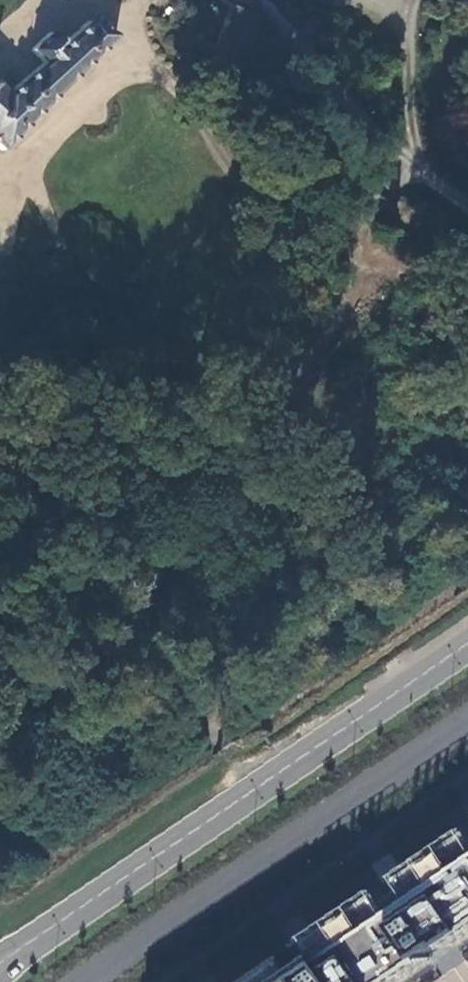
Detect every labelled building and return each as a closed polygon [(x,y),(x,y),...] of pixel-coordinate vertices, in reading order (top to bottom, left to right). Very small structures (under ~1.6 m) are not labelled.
[(250,15),(230,9),(211,66),(231,73),(250,15)] [(93,18),(67,42),(55,29),(35,47),(46,60),(12,90),(0,79),(0,145),(2,147),(63,93),(70,96),(77,96),(83,91),(88,83),(87,76),(84,71),(122,33),(93,18)] [(253,981),(396,981),(467,933),(467,836),(407,876),(412,884),(393,898),(387,890),(318,938),(323,946),(303,960),(297,950),(253,981)]
